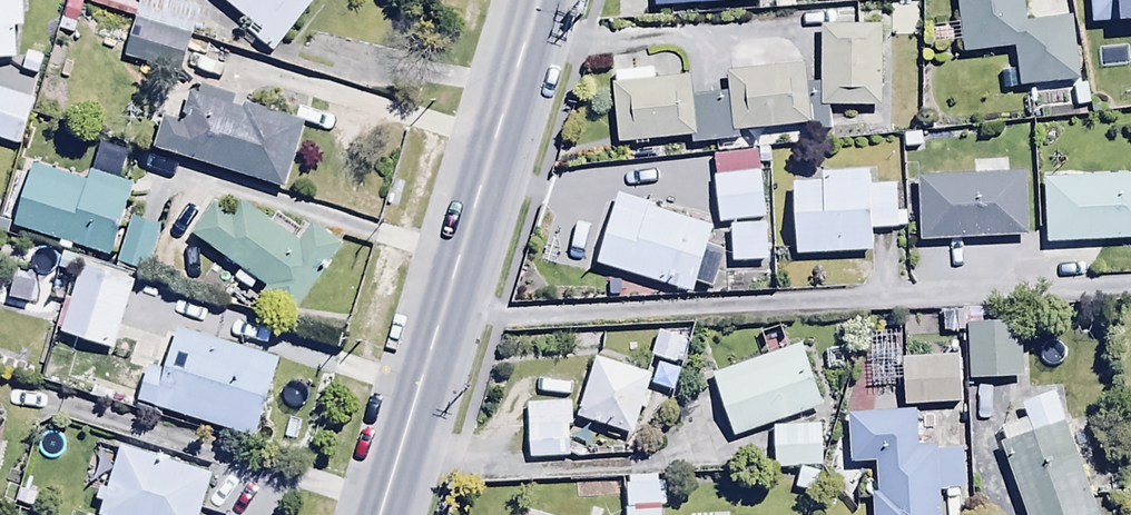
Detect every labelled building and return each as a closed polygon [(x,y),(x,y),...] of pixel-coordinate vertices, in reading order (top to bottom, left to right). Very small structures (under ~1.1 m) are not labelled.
[(19,62),(18,31),(25,31),(24,0),(0,0),(0,62),(19,62)] [(319,0),(219,0),(263,34),(257,41),(275,56),(319,0)] [(961,55),(1018,50),(1022,90),(1079,85),(1073,17),(1025,21),(1023,0),(957,0),(961,55)] [(1091,27),(1130,25),(1130,0),(1090,0),(1091,27)] [(191,37),(135,21),(124,61),(180,77),(191,37)] [(613,84),(619,146),(692,139),(693,146),(750,140),(749,133),(806,127),(807,132),(833,130),(831,109),(881,109),(881,28),(823,28),(823,84),(806,85),(805,67),(728,74),(730,93),(693,96),(691,77),(654,81),(653,70),(616,74),(617,84),(613,84)] [(166,117),(156,149),(286,189),(306,123),(203,91),(202,96),(191,93),(182,122),(166,117)] [(0,93),(0,141),(21,148),(35,105),(0,93)] [(763,221),(757,153),(714,157),(720,225),(763,221)] [(34,167),(15,227),(109,258),(133,185),(93,171),(88,185),(34,167)] [(868,172),(794,174),(797,257),(873,255),(873,231),(907,230),(906,213),(895,213),(894,184),(868,185),(868,172)] [(1026,174),(917,177),(919,241),(1028,238),(1026,174)] [(1047,178),(1049,243),(1130,241),(1130,175),(1047,178)] [(714,228),(619,195),(596,263),(691,295),(714,228)] [(216,204),(193,236),(267,287),(261,297),(291,318),(343,244),(315,224),(302,244),(243,203),(234,216),(216,204)] [(164,228),(131,219),(118,263),(152,273),(164,228)] [(768,226),(730,227),(731,265),(769,264),(768,226)] [(136,280),(82,265),(63,335),(116,350),(136,280)] [(1020,321),(967,324),(970,382),(1023,379),(1020,321)] [(150,366),(139,402),(254,440),(280,362),(180,329),(166,372),(150,366)] [(687,340),(659,333),(651,361),(679,369),(687,340)] [(802,345),(712,374),(733,439),(823,410),(802,345)] [(961,358),(903,360),(905,406),(962,405),(961,358)] [(653,376),(595,359),(578,419),(635,436),(642,413),(646,414),(651,399),(647,398),(653,376)] [(1025,514),(1099,514),(1056,397),(1024,408),(1028,420),(1001,430),(1006,445),(1001,447),(1025,514)] [(916,411),(849,416),(852,465),(876,463),(879,495),(871,496),(872,514),(940,514),(939,494),(966,492),(963,447),(919,450),(916,411)] [(570,426),(528,427),(529,460),(571,459),(570,426)] [(820,427),(773,430),(775,469),(822,467),(820,427)] [(120,447),(106,491),(100,489),(96,501),(104,503),(101,514),(201,514),(214,476),(120,447)] [(666,477),(626,479),(627,514),(667,514),(666,477)]
